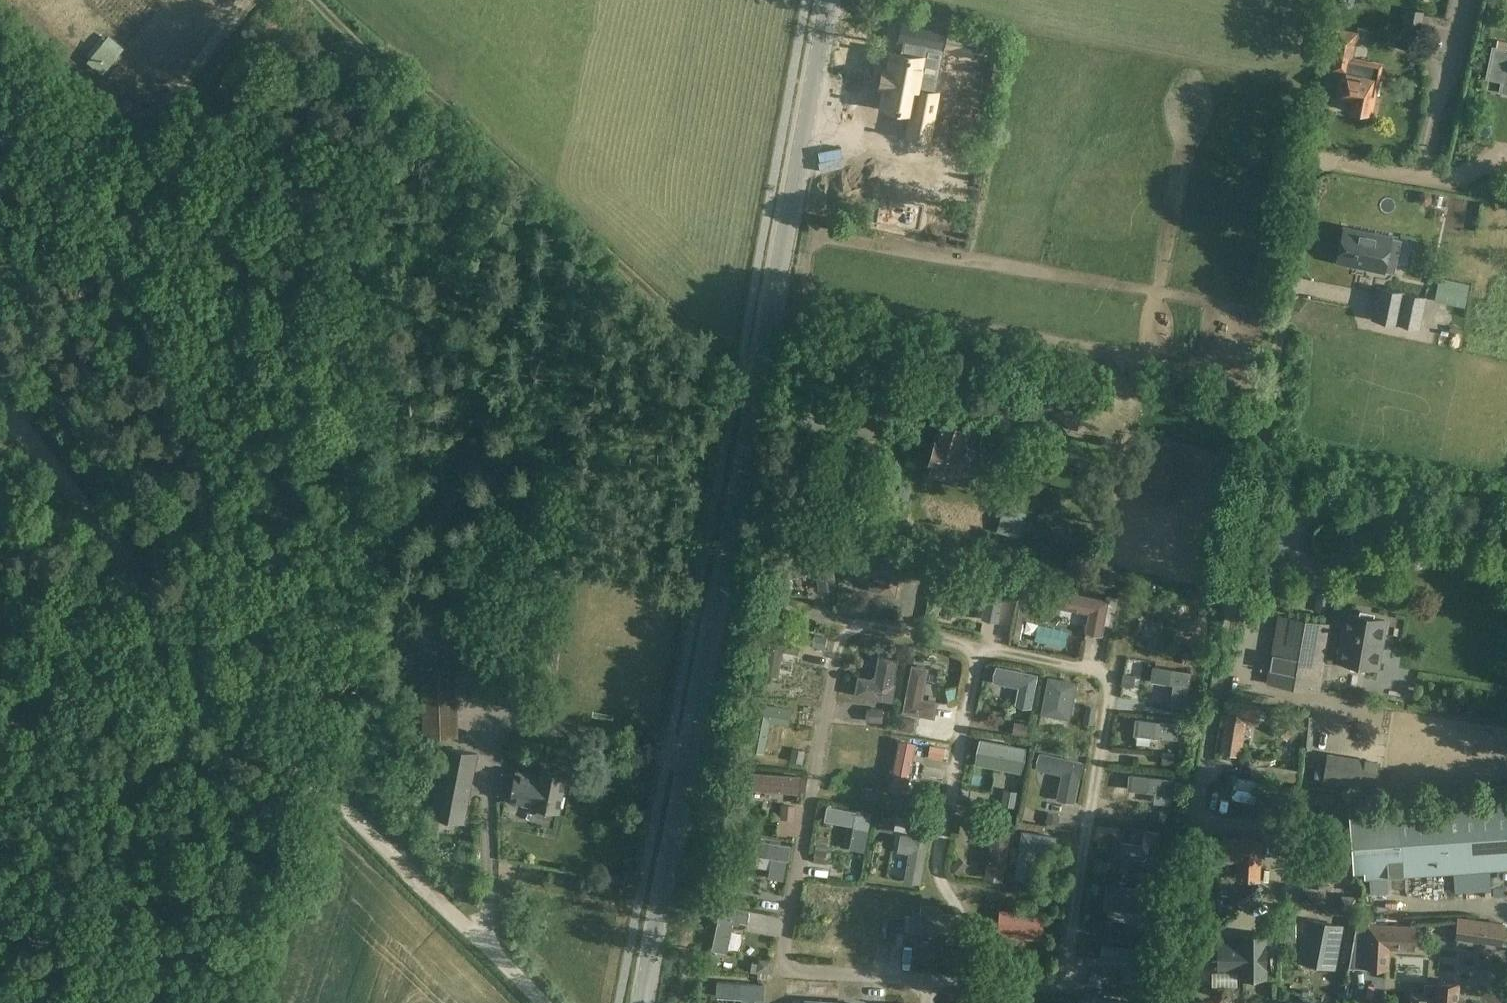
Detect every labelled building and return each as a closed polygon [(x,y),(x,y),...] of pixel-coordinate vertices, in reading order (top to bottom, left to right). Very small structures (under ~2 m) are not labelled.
[(1404,22),(1422,25),(1424,11),(1407,8),(1404,22)] [(1333,57),(1330,70),(1345,73),(1340,94),(1354,97),(1351,108),(1369,112),(1373,95),(1376,95),(1380,79),(1384,63),(1354,57),(1353,61),(1349,60),(1355,30),(1338,27),(1333,57)] [(889,70),(886,89),(882,89),(879,105),(883,105),(879,124),(909,130),(904,153),(913,155),(912,158),(917,159),(917,156),(926,157),(935,112),(931,111),(939,66),(944,67),(948,46),(901,37),(897,58),(902,59),(900,72),(889,70)] [(1496,47),(1506,50),(1506,41),(1498,39),(1496,47)] [(1487,76),(1502,79),(1500,91),(1506,92),(1506,50),(1496,47),(1494,47),(1487,76)] [(1426,205),(1431,202),(1432,197),(1430,193),(1425,191),(1420,194),(1419,199),(1421,203),(1426,205)] [(923,200),(879,192),(874,217),(918,226),(923,200)] [(1344,226),(1337,261),(1380,270),(1393,273),(1400,238),(1387,236),(1387,235),(1344,226)] [(1439,277),(1434,300),(1465,306),(1470,283),(1439,277)] [(1378,297),(1374,318),(1399,323),(1399,322),(1405,291),(1380,287),(1378,297)] [(1405,291),(1399,322),(1399,323),(1419,327),(1425,295),(1405,291)] [(938,423),(926,463),(932,465),(928,476),(943,480),(946,469),(959,473),(967,447),(972,429),(956,424),(957,418),(941,414),(938,423)] [(1027,513),(1005,505),(997,530),(1019,537),(1027,513)] [(792,559),(791,559),(793,575),(795,575),(818,571),(821,588),(835,586),(830,553),(792,559)] [(858,556),(855,570),(883,575),(880,590),(894,593),(897,577),(900,562),(901,558),(885,555),(885,559),(858,553),(858,556)] [(965,575),(963,587),(987,592),(988,592),(983,616),(998,619),(1006,580),(966,571),(965,575)] [(1038,608),(1050,599),(1040,585),(1028,593),(1038,608)] [(1063,592),(1060,606),(1091,612),(1087,631),(1102,634),(1104,624),(1108,601),(1106,600),(1063,592)] [(1346,612),(1338,662),(1378,668),(1384,627),(1386,618),(1384,618),(1373,616),(1374,613),(1372,612),(1359,610),(1359,614),(1346,612)] [(1266,683),(1318,689),(1329,624),(1276,615),(1266,683)] [(772,633),(764,673),(777,675),(782,649),(783,649),(798,652),(800,641),(801,638),(772,633)] [(859,677),(857,692),(873,695),(882,697),(889,698),(890,699),(894,682),(892,682),(898,655),(896,655),(880,652),(875,680),(859,677)] [(913,665),(905,710),(933,716),(936,701),(923,699),(922,699),(928,668),(913,665)] [(996,666),(993,678),(1019,684),(1016,700),(1029,703),(1035,674),(996,666)] [(1192,672),(1154,666),(1151,681),(1173,684),(1170,706),(1186,709),(1192,672)] [(1134,687),(1136,675),(1123,673),(1121,685),(1134,687)] [(1048,675),(1041,709),(1068,715),(1075,681),(1048,675)] [(759,703),(751,747),(763,749),(768,719),(789,722),(791,710),(791,709),(759,703)] [(1227,707),(1220,751),(1241,754),(1246,722),(1257,724),(1260,709),(1228,704),(1227,707)] [(1276,726),(1288,740),(1289,740),(1288,739),(1299,730),(1300,730),(1289,716),(1276,726)] [(1136,719),(1134,734),(1161,737),(1160,740),(1168,741),(1169,737),(1178,738),(1179,723),(1136,719)] [(916,741),(898,739),(891,791),(909,794),(916,741)] [(982,740),(977,763),(1020,771),(1025,748),(995,742),(982,740)] [(446,747),(439,782),(471,788),(478,753),(446,747)] [(1162,751),(1162,764),(1174,765),(1175,752),(1162,751)] [(1040,753),(1037,769),(1063,774),(1058,798),(1074,801),(1082,762),(1040,753)] [(1364,765),(1327,759),(1323,782),(1353,787),(1360,788),(1364,765)] [(553,810),(559,811),(566,772),(541,767),(539,776),(516,771),(515,775),(502,772),(498,793),(511,796),(510,799),(534,804),(533,806),(539,807),(537,814),(552,817),(553,810)] [(1130,774),(1128,789),(1156,792),(1155,802),(1170,803),(1173,779),(1130,774)] [(471,788),(439,782),(433,816),(464,822),(471,788)] [(1251,815),(1256,792),(1230,786),(1225,809),(1251,815)] [(874,788),(861,787),(861,798),(873,798),(874,788)] [(1294,788),(1293,806),(1312,808),(1313,790),(1294,788)] [(1336,791),(1324,790),(1323,802),(1335,803),(1336,791)] [(1350,809),(1352,844),(1353,858),(1354,872),(1365,871),(1365,877),(1506,867),(1506,798),(1350,809)] [(828,806),(825,819),(828,820),(854,825),(850,848),(865,851),(865,848),(872,812),(871,812),(858,810),(857,812),(856,812),(828,806)] [(741,823),(782,829),(784,813),(743,808),(741,823)] [(1008,830),(990,827),(984,876),(1002,878),(1008,830)] [(1022,831),(1015,878),(1031,880),(1036,849),(1055,852),(1057,837),(1022,831)] [(1122,843),(1120,859),(1122,859),(1140,862),(1138,875),(1155,877),(1160,833),(1144,831),(1143,837),(1142,845),(1124,843),(1122,843)] [(921,883),(929,839),(901,834),(898,850),(910,853),(905,880),(921,883)] [(790,844),(749,837),(747,851),(772,855),(768,877),(784,880),(790,844)] [(1260,840),(1223,838),(1222,859),(1239,860),(1238,878),(1257,879),(1260,840)] [(1352,844),(1341,843),(1340,857),(1353,858),(1352,844)] [(828,847),(816,845),(814,862),(826,864),(828,847)] [(1306,858),(1304,882),(1335,885),(1338,851),(1307,848),(1306,858)] [(748,878),(765,879),(765,867),(748,867),(748,878)] [(1108,884),(1105,907),(1148,914),(1152,891),(1108,884)] [(819,931),(825,890),(811,889),(806,930),(819,931)] [(1264,897),(1258,889),(1239,902),(1245,910),(1264,897)] [(1356,897),(1342,896),(1341,910),(1355,911),(1356,897)] [(910,931),(950,934),(951,914),(937,913),(938,906),(921,905),(920,911),(911,910),(911,916),(905,915),(904,929),(910,929),(910,931)] [(721,908),(713,949),(727,952),(732,922),(739,924),(740,920),(747,922),(749,913),(721,908)] [(1000,908),(999,935),(1040,937),(1042,910),(1000,908)] [(1307,918),(1299,960),(1335,967),(1343,925),(1307,918)] [(1459,918),(1457,936),(1500,942),(1503,925),(1459,918)] [(1367,922),(1365,961),(1386,962),(1387,942),(1410,943),(1411,924),(1367,922)] [(1344,967),(1351,930),(1343,929),(1335,965),(1344,967)] [(1268,979),(1267,934),(1240,934),(1240,943),(1218,943),(1219,970),(1241,970),(1241,979),(1268,979)] [(1103,945),(1101,960),(1126,963),(1124,980),(1140,981),(1143,949),(1103,945)] [(1104,978),(1090,976),(1089,985),(1102,987),(1104,978)] [(717,995),(743,996),(743,1002),(754,1002),(755,997),(763,998),(764,983),(718,980),(717,995)] [(1415,1002),(1465,1002),(1465,999),(1459,999),(1460,984),(1425,982),(1424,994),(1416,994),(1415,1002)] [(1495,991),(1494,1002),(1506,1002),(1506,992),(1495,991)]
